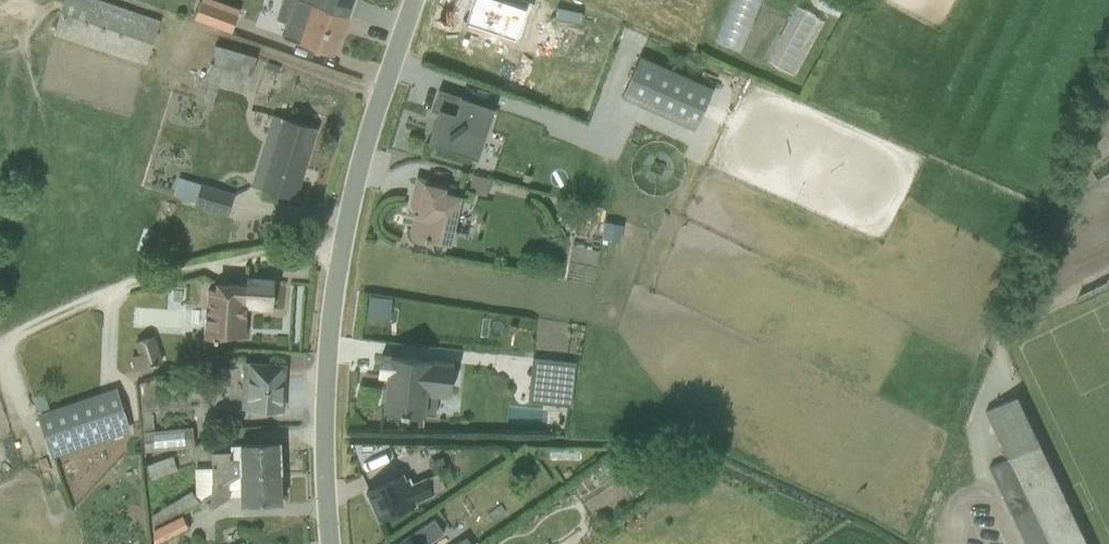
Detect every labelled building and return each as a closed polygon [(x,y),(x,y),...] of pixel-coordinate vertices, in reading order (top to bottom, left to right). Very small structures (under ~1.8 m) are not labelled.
[(42,32),(136,58),(148,12),(103,0),(50,0),(42,32)] [(348,13),(309,0),(293,0),(282,36),(333,54),(348,13)] [(352,0),(309,0),(348,13),(352,0)] [(428,43),(501,65),(520,0),(519,0),(441,0),(428,43)] [(243,87),(253,57),(212,43),(193,98),(210,104),(219,78),(243,87)] [(623,98),(691,130),(710,90),(641,58),(623,98)] [(429,145),(478,161),(494,109),(439,91),(434,106),(441,108),(429,145)] [(295,200),(317,128),(273,115),(252,187),(295,200)] [(159,194),(181,200),(187,178),(164,172),(159,194)] [(441,185),(420,180),(408,236),(446,244),(457,195),(440,191),(441,185)] [(194,204),(228,216),(236,195),(202,183),(194,204)] [(563,215),(563,234),(588,234),(587,214),(563,215)] [(270,307),(271,283),(210,279),(206,333),(244,336),(246,306),(270,307)] [(160,360),(148,337),(136,343),(140,351),(126,357),(133,373),(160,360)] [(386,373),(381,410),(435,417),(438,396),(451,397),(455,362),(380,353),(377,372),(386,373)] [(518,355),(515,400),(558,403),(560,357),(518,355)] [(244,408),(281,409),(282,361),(245,360),(244,408)] [(144,376),(126,377),(128,408),(146,407),(144,376)] [(152,406),(176,407),(177,389),(153,387),(152,406)] [(127,432),(114,390),(41,413),(54,455),(127,432)] [(1014,394),(982,409),(1005,458),(987,466),(1023,543),(1085,543),(1014,394)] [(174,425),(140,424),(140,444),(174,445),(174,425)] [(240,472),(280,470),(279,441),(229,444),(230,451),(212,452),(212,466),(195,467),(196,495),(199,499),(203,497),(240,472)] [(281,501),(280,470),(240,472),(203,497),(210,509),(229,498),(228,489),(241,487),(242,503),(281,501)] [(365,489),(381,520),(443,489),(435,472),(407,486),(400,472),(365,489)] [(193,503),(188,495),(150,516),(154,543),(155,543),(187,526),(179,511),(193,503)] [(423,542),(440,531),(432,519),(396,543),(425,543),(423,542)]
